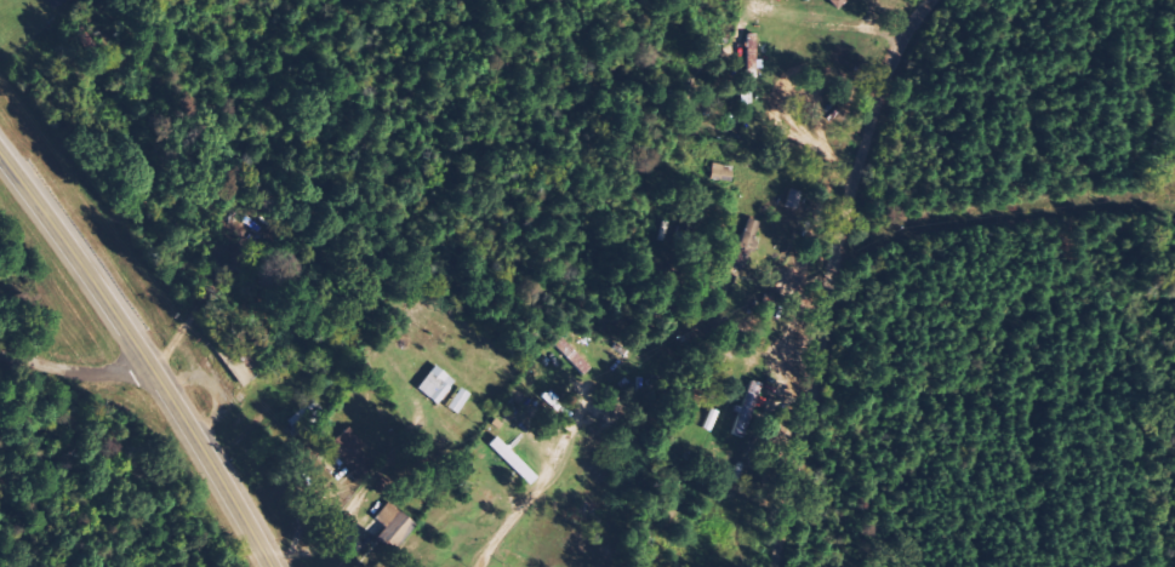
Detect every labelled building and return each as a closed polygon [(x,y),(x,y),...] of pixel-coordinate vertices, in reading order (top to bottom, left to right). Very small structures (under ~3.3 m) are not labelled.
[(62,0),(44,0),(52,9),(62,0)] [(755,77),(756,35),(744,35),(744,77),(755,77)] [(729,241),(720,269),(740,276),(758,223),(747,219),(738,244),(729,241)] [(415,389),(435,405),(454,382),(434,366),(415,389)] [(443,409),(453,415),(466,394),(456,388),(443,409)] [(373,466),(360,449),(363,446),(348,427),(327,444),(356,480),(373,466)] [(486,446),(529,486),(537,477),(495,437),(486,446)] [(394,553),(416,526),(393,507),(371,534),(394,553)]
